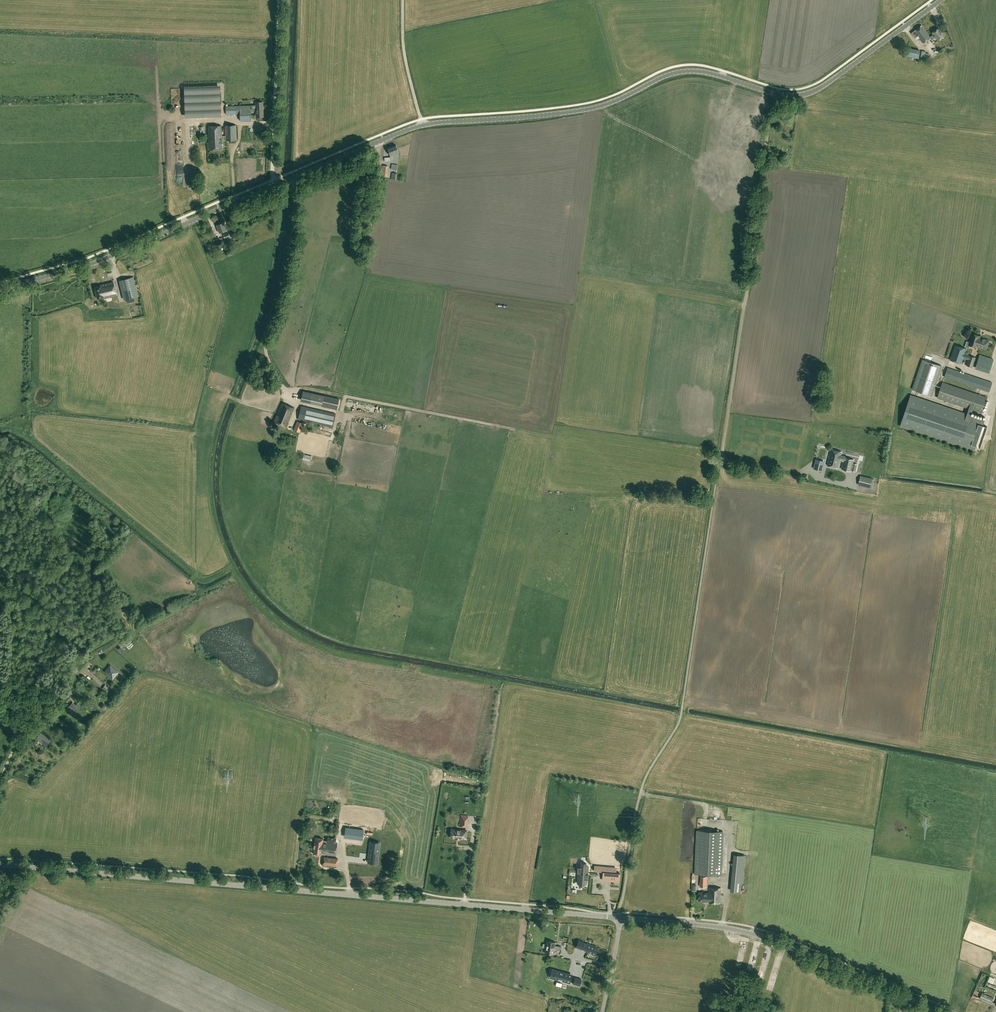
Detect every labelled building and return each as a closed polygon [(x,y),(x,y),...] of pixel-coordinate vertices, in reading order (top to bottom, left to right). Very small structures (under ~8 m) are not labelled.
[(911,32),(915,37),(914,37),(916,40),(920,38),(923,43),(930,38),(931,40),(935,37),(938,41),(944,36),(938,28),(932,32),(933,34),(930,36),(922,24),(911,32)] [(919,59),(920,50),(908,48),(907,56),(919,59)] [(922,50),(921,58),(928,60),(929,53),(926,53),(926,51),(922,50)] [(252,111),(256,110),(256,117),(263,117),(263,102),(255,103),(255,106),(251,106),(252,111)] [(226,107),(226,115),(240,114),(240,121),(251,120),(251,106),(226,107)] [(224,126),(225,136),(225,141),(237,140),(236,125),(224,126)] [(222,141),(225,141),(225,136),(222,136),(221,126),(208,127),(209,151),(222,150),(222,141)] [(398,152),(395,145),(387,149),(390,156),(398,152)] [(224,222),(216,225),(220,233),(227,230),(224,222)] [(228,233),(223,235),(224,237),(217,240),(219,244),(216,245),(218,249),(220,248),(219,247),(223,245),(223,244),(223,245),(232,241),(228,233)] [(120,280),(125,300),(138,297),(133,277),(120,280)] [(104,297),(104,298),(116,295),(113,282),(100,285),(94,286),(97,299),(104,297)] [(969,345),(976,347),(976,346),(986,349),(989,341),(979,337),(980,336),(972,334),(969,345)] [(955,345),(950,360),(961,364),(963,358),(968,359),(967,366),(972,367),(975,358),(964,354),(966,349),(955,345)] [(989,372),(993,360),(979,355),(975,368),(989,372)] [(922,359),(912,390),(932,396),(942,366),(922,359)] [(947,368),(944,377),(989,392),(992,383),(947,368)] [(982,413),(987,398),(942,382),(937,398),(969,408),(973,410),(982,413)] [(303,391),(300,401),(321,405),(321,406),(336,409),(339,399),(303,391)] [(967,413),(911,394),(900,426),(974,451),(976,446),(980,447),(987,427),(983,425),(985,419),(971,414),(973,410),(969,408),(967,413)] [(287,427),(294,408),(281,403),(274,422),(287,427)] [(301,406),(298,419),(332,427),(335,414),(301,406)] [(297,421),(293,430),(300,432),(303,424),(297,421)] [(842,452),(831,449),(827,465),(838,468),(840,460),(844,461),(841,469),(851,471),(855,472),(858,461),(846,458),(847,457),(841,456),(842,452)] [(872,479),(860,476),(858,485),(870,488),(872,479)] [(113,676),(116,672),(110,666),(105,672),(107,674),(109,672),(113,676)] [(75,713),(79,709),(73,703),(67,708),(69,710),(71,709),(75,713)] [(47,746),(51,739),(41,733),(37,739),(47,746)] [(348,827),(347,833),(359,835),(361,829),(348,827)] [(466,838),(466,837),(467,831),(452,830),(451,837),(466,838)] [(724,831),(696,830),(694,874),(722,875),(724,831)] [(326,848),(326,846),(337,848),(337,844),(335,843),(336,834),(335,834),(335,837),(328,837),(327,841),(323,840),(323,839),(316,838),(315,846),(326,848)] [(337,848),(326,846),(326,848),(315,846),(314,854),(321,855),(321,854),(336,856),(337,848)] [(366,876),(378,877),(380,850),(368,849),(366,876)] [(740,892),(741,884),(743,884),(746,855),(735,854),(733,872),(731,891),(740,892)] [(338,858),(323,857),(322,865),(337,867),(338,858)] [(352,875),(362,876),(363,858),(353,857),(352,875)] [(587,883),(589,866),(587,866),(588,864),(579,863),(579,865),(578,865),(578,867),(577,867),(576,871),(577,871),(576,882),(587,883)] [(720,903),(721,888),(709,888),(709,893),(699,893),(699,901),(709,902),(709,903),(720,903)] [(584,942),(578,940),(576,946),(582,949),(582,948),(585,949),(585,950),(595,955),(598,947),(587,943),(587,945),(584,943),(584,942)] [(560,946),(554,945),(555,942),(547,941),(545,953),(553,954),(554,950),(560,951),(560,946)] [(753,953),(751,952),(748,963),(756,965),(757,961),(760,962),(762,953),(760,953),(762,945),(758,944),(757,946),(755,946),(753,953)] [(555,970),(554,974),(553,974),(553,976),(554,976),(553,979),(558,980),(558,979),(562,980),(562,981),(569,983),(571,977),(568,976),(568,973),(555,970)] [(733,970),(731,977),(736,978),(735,980),(739,981),(742,972),(733,970)] [(581,979),(574,977),(572,984),(580,986),(581,979)] [(991,1003),(993,998),(982,993),(980,998),(991,1003)]
